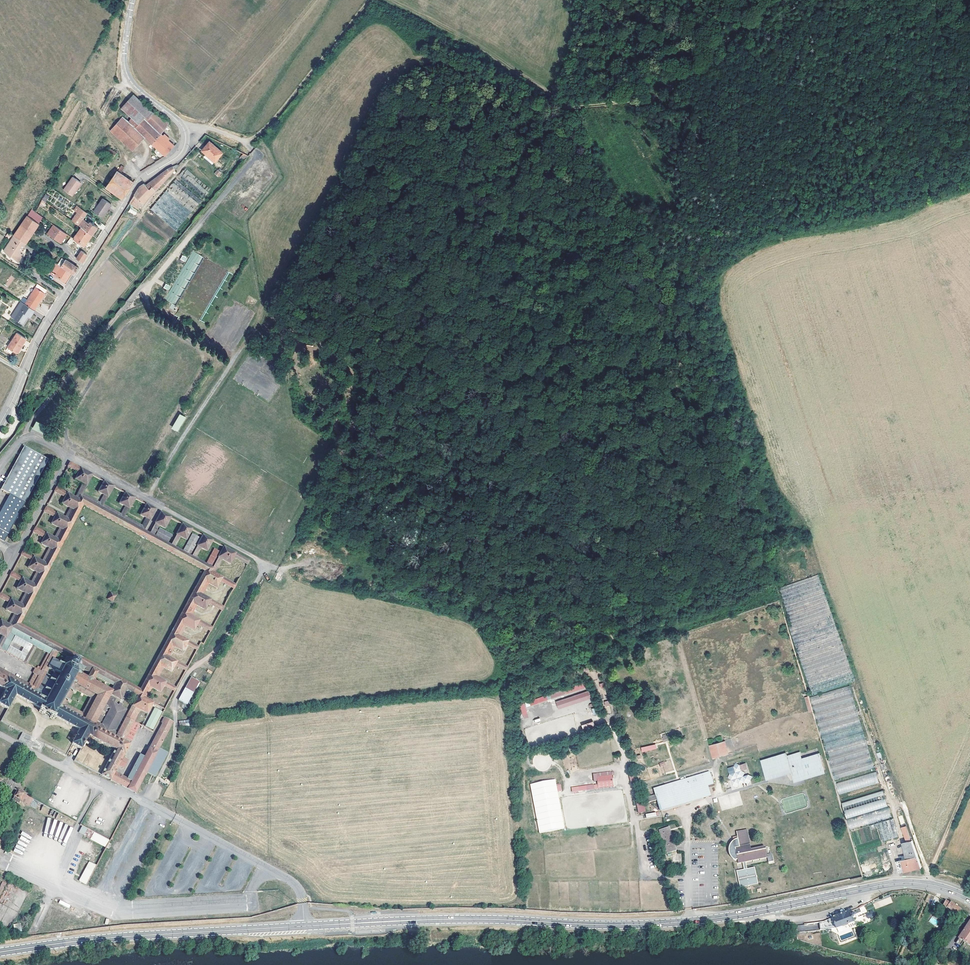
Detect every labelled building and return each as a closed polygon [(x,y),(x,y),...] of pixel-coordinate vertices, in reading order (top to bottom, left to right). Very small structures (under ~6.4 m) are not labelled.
[(165,156),(174,145),(168,140),(169,139),(164,134),(162,135),(160,133),(166,126),(168,122),(157,116),(153,113),(145,105),(133,94),(121,108),(118,114),(122,117),(144,138),(165,156)] [(132,151),(144,138),(122,117),(110,130),(132,151)] [(208,155),(215,161),(222,153),(209,142),(202,150),(208,155)] [(109,149),(106,153),(113,157),(116,153),(109,149)] [(208,155),(202,150),(201,151),(205,154),(204,155),(213,163),(215,161),(208,155)] [(139,186),(129,202),(137,207),(138,207),(178,165),(177,164),(166,169),(146,185),(144,183),(139,186)] [(96,166),(90,177),(122,198),(133,182),(119,172),(122,168),(119,167),(117,171),(108,184),(103,181),(96,176),(100,168),(96,166)] [(209,187),(185,167),(151,209),(174,228),(209,187)] [(108,184),(117,171),(112,168),(103,181),(108,184)] [(72,176),(63,189),(71,195),(80,182),(78,181),(72,176)] [(102,198),(93,211),(102,217),(108,209),(111,205),(102,198)] [(88,223),(87,223),(82,219),(87,213),(80,207),(71,220),(80,226),(92,234),(97,227),(89,221),(88,223)] [(27,217),(39,224),(44,217),(35,211),(32,209),(27,217)] [(26,244),(39,224),(27,217),(14,236),(26,244)] [(61,242),(67,233),(54,224),(48,233),(61,242)] [(80,226),(73,238),(81,244),(78,249),(81,251),(78,255),(76,258),(82,262),(86,255),(91,247),(86,244),(92,234),(80,226)] [(21,252),(26,244),(14,236),(4,251),(10,257),(11,256),(18,262),(23,255),(20,253),(21,252)] [(192,251),(165,299),(176,305),(203,257),(192,251)] [(57,264),(71,273),(73,275),(78,267),(66,259),(65,260),(62,258),(57,264)] [(56,275),(64,280),(65,281),(71,273),(57,264),(56,263),(52,270),(57,273),(56,275)] [(9,287),(14,278),(11,275),(5,284),(9,287)] [(35,287),(24,304),(33,310),(44,293),(35,287)] [(29,317),(34,310),(33,310),(24,304),(23,303),(13,319),(22,324),(27,316),(29,317)] [(16,333),(5,350),(11,354),(13,350),(17,353),(26,338),(16,333)] [(180,409),(170,427),(178,431),(187,414),(180,409)] [(35,418),(32,425),(54,437),(58,430),(35,418)] [(0,512),(0,539),(4,541),(48,459),(23,446),(0,489),(10,494),(0,512)] [(158,456),(154,454),(149,462),(153,465),(158,456)] [(57,660),(60,653),(68,658),(64,664),(66,665),(70,659),(79,663),(76,670),(78,671),(54,716),(78,729),(71,743),(81,748),(88,734),(114,748),(101,774),(117,782),(135,792),(146,772),(158,748),(172,721),(161,716),(159,720),(162,722),(144,755),(140,753),(127,778),(115,771),(118,765),(124,768),(128,760),(122,757),(131,740),(124,737),(133,721),(139,708),(147,712),(153,701),(146,698),(152,687),(160,691),(164,685),(175,690),(177,687),(157,676),(163,667),(171,671),(175,664),(186,670),(188,667),(168,656),(174,646),(182,651),(186,644),(197,650),(199,646),(179,636),(185,626),(193,630),(197,623),(211,631),(213,627),(191,615),(197,604),(205,609),(209,602),(223,610),(225,606),(202,594),(208,583),(217,588),(221,581),(235,588),(237,584),(214,572),(222,559),(230,563),(234,556),(248,564),(250,561),(225,547),(213,567),(196,558),(202,548),(208,550),(213,540),(207,537),(204,535),(193,556),(175,547),(181,536),(187,539),(192,529),(183,524),(172,545),(154,535),(159,524),(166,528),(171,518),(164,514),(161,512),(150,533),(145,531),(156,509),(146,504),(141,515),(146,518),(142,525),(125,516),(135,498),(125,493),(120,503),(126,506),(121,514),(104,505),(114,487),(104,481),(99,492),(104,495),(100,503),(83,494),(93,475),(69,463),(67,467),(79,473),(75,479),(83,483),(75,498),(56,488),(54,492),(65,497),(62,504),(70,508),(65,517),(46,508),(44,511),(55,517),(52,523),(60,527),(55,537),(35,527),(33,532),(44,537),(41,543),(49,547),(42,561),(23,551),(21,554),(32,560),(28,567),(36,572),(30,583),(12,573),(10,576),(20,581),(17,588),(25,593),(19,603),(1,593),(0,595),(0,597),(9,602),(5,609),(14,614),(8,624),(0,619),(0,636),(2,637),(0,641),(0,649),(9,632),(33,645),(24,662),(27,664),(36,647),(47,653),(38,670),(35,668),(33,673),(34,673),(28,684),(0,669),(0,686),(6,689),(0,700),(0,704),(8,708),(15,695),(39,708),(62,663),(57,660)] [(160,528),(157,535),(169,542),(173,535),(160,528)] [(193,533),(184,550),(191,553),(200,537),(193,533)] [(208,562),(213,565),(222,549),(217,546),(208,562)] [(857,678),(820,572),(781,586),(794,624),(790,626),(815,693),(857,678)] [(52,719),(54,716),(78,671),(76,670),(79,663),(70,659),(66,665),(64,664),(62,663),(39,708),(37,711),(52,719)] [(195,684),(188,681),(176,703),(183,707),(195,684)] [(528,717),(525,707),(585,690),(584,684),(518,702),(523,719),(528,717)] [(876,767),(851,684),(811,696),(836,779),(876,767)] [(558,709),(591,699),(588,691),(555,701),(558,709)] [(146,724),(153,727),(161,710),(155,707),(146,724)] [(139,724),(133,721),(124,737),(131,740),(139,724)] [(593,722),(581,725),(583,731),(595,728),(593,722)] [(22,733),(18,740),(28,744),(31,737),(22,733)] [(712,756),(724,752),(721,740),(708,744),(712,756)] [(642,753),(657,748),(655,744),(640,748),(642,753)] [(158,748),(146,772),(154,776),(167,752),(158,748)] [(79,749),(75,760),(82,763),(86,751),(79,749)] [(792,772),(823,763),(820,753),(802,758),(800,752),(787,756),(786,753),(761,760),(764,770),(789,763),(792,772)] [(789,763),(764,770),(767,780),(792,772),(789,763)] [(823,763),(792,772),(794,782),(826,773),(823,763)] [(734,772),(729,773),(732,784),(749,780),(748,774),(742,775),(739,764),(733,766),(734,772)] [(876,772),(836,783),(839,794),(879,783),(876,772)] [(659,799),(707,784),(712,783),(710,777),(712,776),(711,773),(655,789),(657,794),(647,797),(649,801),(659,799)] [(610,775),(596,777),(598,788),(613,786),(611,775),(610,775)] [(555,778),(530,783),(539,833),(564,828),(555,778)] [(707,784),(659,799),(662,810),(711,796),(707,784)] [(18,789),(17,790),(14,796),(15,796),(13,799),(19,802),(20,801),(24,793),(18,789)] [(889,806),(884,790),(844,803),(849,819),(889,806)] [(39,802),(24,793),(20,801),(35,809),(39,802)] [(891,868),(884,845),(892,842),(891,839),(898,836),(893,818),(851,831),(864,876),(865,877),(892,869),(891,868)] [(69,834),(73,828),(66,824),(62,830),(69,834)] [(906,842),(912,840),(906,825),(901,827),(906,842)] [(79,832),(106,847),(109,840),(83,826),(79,832)] [(673,849),(675,848),(670,831),(667,832),(666,829),(660,831),(666,853),(673,852),(673,849)] [(737,838),(733,839),(734,843),(730,845),(729,847),(728,849),(728,855),(731,859),(732,861),(734,862),(736,863),(736,861),(737,860),(738,864),(767,858),(764,848),(751,851),(746,830),(736,833),(737,838)] [(14,852),(23,855),(26,843),(17,840),(14,852)] [(900,856),(900,858),(901,860),(897,861),(896,861),(898,867),(899,872),(921,867),(913,841),(903,844),(906,855),(900,856)] [(969,861),(969,860),(969,852),(952,845),(949,854),(969,861)] [(79,881),(86,885),(96,865),(89,862),(79,881)] [(740,887),(758,883),(754,866),(736,870),(740,887)] [(873,903),(875,909),(893,903),(891,897),(873,903)] [(60,900),(59,903),(69,908),(70,905),(60,900)] [(951,904),(946,902),(944,905),(957,915),(961,910),(959,909),(955,906),(951,903),(951,904)] [(850,911),(828,920),(829,923),(833,922),(836,929),(842,927),(844,927),(845,927),(847,926),(847,925),(848,924),(854,922),(853,918),(856,917),(855,913),(852,914),(850,911)] [(820,930),(829,929),(826,921),(823,922),(820,922),(820,930)] [(958,939),(969,945),(969,944),(969,922),(958,939)]
